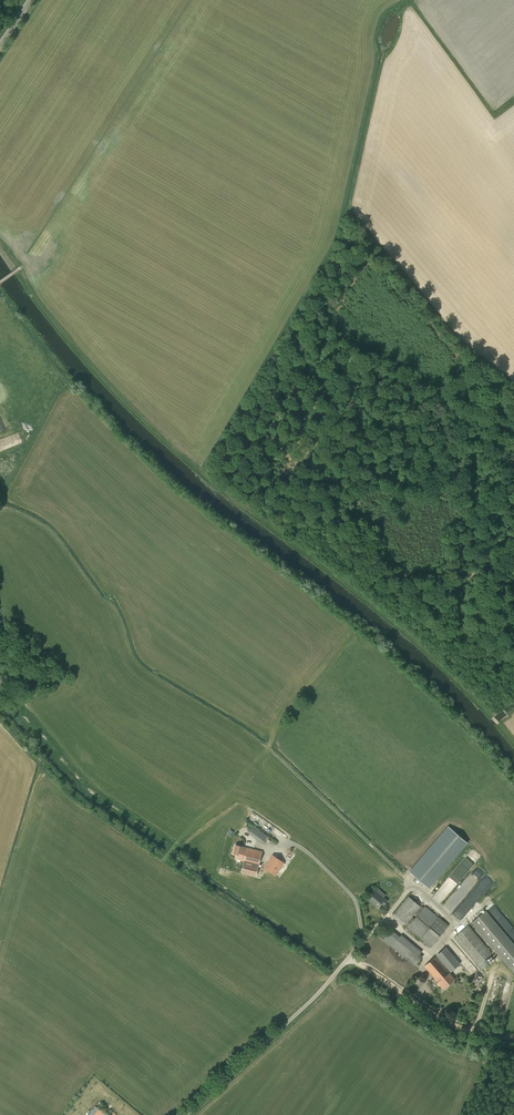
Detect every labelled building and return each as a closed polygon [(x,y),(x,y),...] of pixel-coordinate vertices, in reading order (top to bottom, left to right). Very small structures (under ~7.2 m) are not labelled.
[(248,833),(262,843),(268,836),(254,825),(248,833)] [(414,888),(422,895),(468,841),(450,826),(401,883),(411,892),(414,888)] [(236,859),(244,861),(241,872),(256,876),(262,851),(248,848),(244,847),(235,844),(233,853),(237,854),(236,859)] [(264,867),(276,876),(285,863),(272,854),(264,867)] [(471,907),(490,886),(484,880),(465,902),(471,907)] [(384,897),(383,898),(376,892),(369,900),(378,907),(381,903),(384,906),(388,900),(384,897)] [(425,905),(425,906),(422,904),(424,903),(412,892),(408,896),(393,914),(406,924),(407,923),(409,925),(407,927),(421,938),(420,938),(431,947),(449,925),(439,916),(438,917),(425,905)] [(513,973),(513,944),(486,910),(472,922),(513,973)] [(489,963),(486,958),(492,953),(468,925),(454,937),(481,969),(489,963)] [(391,947),(415,966),(423,956),(399,936),(391,947)] [(424,966),(438,982),(437,982),(443,989),(448,985),(449,986),(450,986),(452,984),(453,983),(452,982),(455,979),(450,972),(457,966),(443,949),(424,966)] [(469,973),(477,982),(483,976),(475,968),(469,973)] [(498,996),(501,997),(503,991),(495,990),(492,999),(497,1000),(498,996)]
